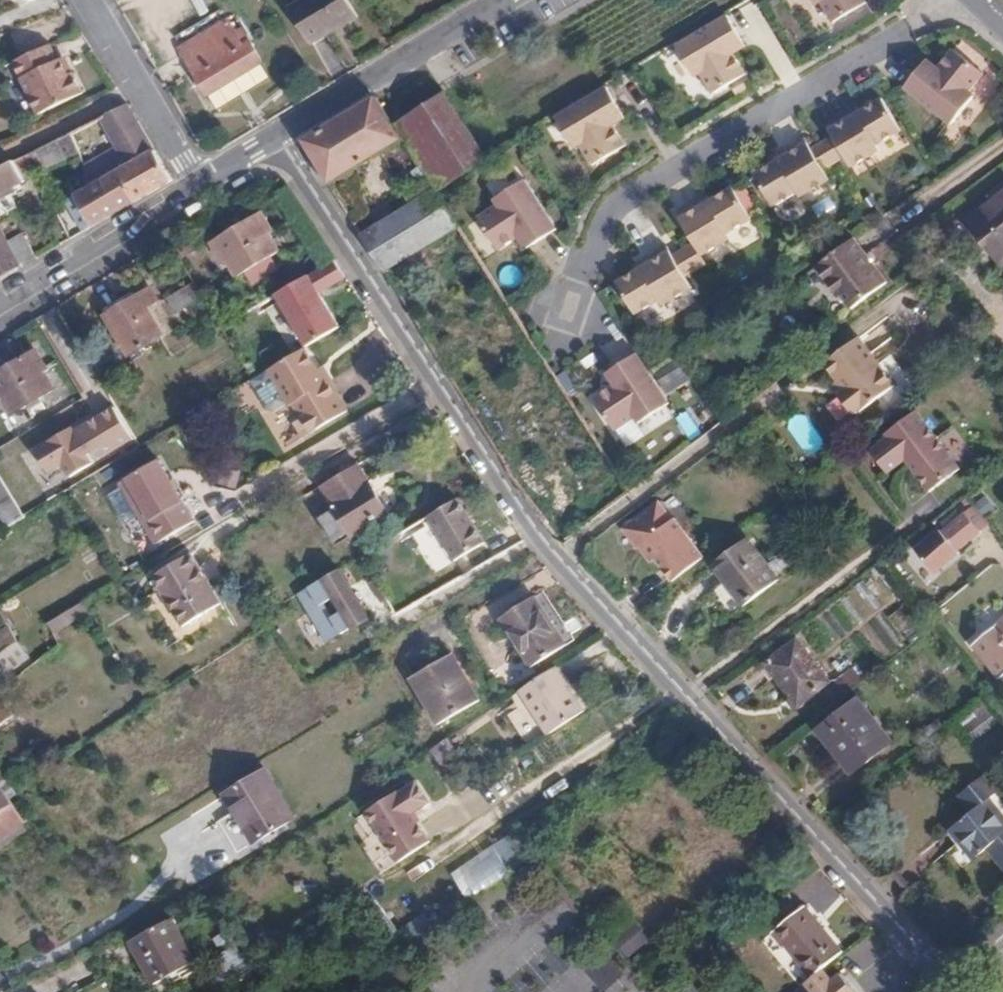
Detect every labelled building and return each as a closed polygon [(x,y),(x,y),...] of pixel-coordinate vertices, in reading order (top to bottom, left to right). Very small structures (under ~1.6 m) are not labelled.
[(287,8),(309,43),(357,14),(348,0),(300,0),(287,8)] [(816,5),(822,2),(834,22),(867,3),(865,0),(813,0),(816,5)] [(728,16),(677,46),(695,77),(701,74),(713,94),(746,75),(734,54),(730,47),(742,40),(728,16)] [(176,48),(206,93),(216,108),(269,75),(259,60),(238,26),(230,32),(223,19),(176,48)] [(742,40),(730,47),(734,54),(746,46),(742,40)] [(53,64),(46,47),(24,58),(10,65),(21,87),(46,74),(59,66),(57,62),(53,64)] [(923,66),(905,88),(952,125),(974,96),(969,92),(984,73),(953,49),(939,69),(934,75),(923,66)] [(927,60),(923,66),(934,75),(939,69),(927,60)] [(70,76),(65,63),(59,66),(65,78),(70,76)] [(46,74),(21,87),(35,116),(79,95),(70,76),(65,78),(59,66),(46,74)] [(606,88),(554,118),(573,149),(578,146),(590,166),(624,147),(611,126),(607,120),(620,112),(606,88)] [(485,158),(445,96),(397,126),(437,189),(485,158)] [(401,140),(376,97),(302,142),(348,215),(358,209),(343,184),(357,176),(352,169),(401,140)] [(850,112),(826,126),(832,137),(844,158),(850,168),(879,152),(876,146),(901,132),(883,100),(860,112),(853,117),(850,112)] [(170,181),(125,106),(124,107),(96,121),(122,168),(112,173),(130,204),(170,181)] [(857,107),(850,112),(853,117),(860,112),(857,107)] [(620,112),(607,120),(611,126),(624,119),(620,112)] [(75,155),(68,134),(25,157),(29,165),(33,162),(40,174),(75,155)] [(832,137),(821,143),(834,165),(844,158),(832,137)] [(804,138),(780,152),(783,157),(775,161),(753,174),(773,206),(796,191),(799,197),(828,181),(823,171),(810,150),(804,138)] [(821,143),(810,150),(823,171),(834,165),(821,143)] [(780,152),(773,157),(775,161),(783,157),(780,152)] [(11,163),(5,167),(0,169),(0,196),(22,185),(11,163)] [(115,212),(130,204),(112,173),(98,182),(115,212)] [(412,205),(435,191),(427,179),(405,191),(412,205)] [(497,206),(476,219),(497,251),(518,239),(524,234),(532,247),(555,232),(524,181),(494,200),(497,206)] [(89,228),(115,212),(98,182),(87,189),(75,196),(70,186),(52,197),(57,206),(72,197),(79,210),(89,228)] [(702,200),(678,215),(695,244),(702,256),(731,239),(728,234),(752,219),(733,187),(712,200),(704,205),(702,200)] [(407,257),(457,226),(435,191),(412,205),(385,221),(407,257)] [(709,195),(702,200),(704,205),(712,200),(709,195)] [(1002,264),(1002,202),(972,226),(1002,264)] [(259,216),(211,246),(221,264),(227,260),(237,278),(277,254),(266,237),(270,234),(259,216)] [(360,235),(383,271),(407,257),(385,221),(360,235)] [(518,239),(525,251),(532,247),(524,234),(518,239)] [(16,269),(6,250),(1,239),(0,240),(0,279),(16,269)] [(813,267),(815,270),(834,296),(838,293),(848,308),(883,283),(851,239),(813,267)] [(16,269),(33,260),(23,241),(6,250),(16,269)] [(695,244),(685,250),(696,271),(707,265),(702,256),(695,244)] [(643,261),(646,266),(639,270),(617,283),(636,315),(660,301),(664,306),(692,289),(686,277),(673,257),(668,247),(643,261)] [(685,250),(673,257),(686,277),(696,271),(685,250)] [(643,261),(636,266),(639,270),(646,266),(643,261)] [(342,334),(322,299),(347,285),(335,262),(273,297),(305,355),(342,334)] [(834,296),(815,270),(805,277),(824,303),(834,296)] [(132,293),(103,310),(107,317),(103,319),(126,359),(162,338),(145,308),(154,302),(147,291),(135,298),(132,293)] [(983,344),(985,342),(969,320),(965,322),(983,344)] [(822,365),(827,373),(861,347),(862,346),(857,339),(822,365)] [(861,347),(827,373),(841,391),(835,397),(843,407),(884,375),(862,346),(861,347)] [(297,417),(334,396),(327,383),(321,387),(314,375),(300,352),(263,374),(251,382),(247,385),(263,413),(269,414),(282,406),(284,409),(290,406),(297,417)] [(0,373),(0,400),(11,416),(52,392),(42,374),(46,372),(34,353),(0,373)] [(633,354),(609,369),(617,381),(611,385),(590,399),(611,431),(631,418),(635,423),(665,403),(633,354)] [(251,382),(263,374),(251,356),(239,363),(251,382)] [(609,369),(603,373),(611,385),(617,381),(609,369)] [(321,387),(327,383),(320,372),(314,375),(321,387)] [(892,386),(884,375),(843,407),(849,415),(856,410),(857,414),(892,386)] [(722,392),(715,397),(724,408),(730,403),(722,392)] [(336,399),(334,396),(297,417),(299,420),(336,399)] [(916,414),(867,454),(890,482),(906,468),(932,500),(965,474),(916,414)] [(158,460),(119,483),(154,544),(193,521),(158,460)] [(356,468),(321,490),(332,508),(351,497),(355,503),(366,496),(362,489),(367,487),(356,468)] [(21,517),(0,481),(0,518),(5,526),(21,517)] [(321,490),(319,491),(333,515),(344,533),(348,539),(385,516),(367,487),(362,489),(366,496),(355,503),(351,497),(332,508),(321,490)] [(470,559),(466,547),(478,543),(463,501),(429,514),(448,567),(470,559)] [(642,548),(646,552),(679,528),(673,521),(671,523),(656,505),(621,533),(636,552),(638,551),(642,548)] [(957,553),(991,526),(975,506),(960,518),(946,529),(942,533),(957,553)] [(942,524),(946,529),(960,518),(956,513),(942,524)] [(344,533),(333,515),(325,520),(336,537),(344,533)] [(654,563),(671,585),(703,560),(679,528),(646,552),(654,563)] [(744,606),(778,580),(748,541),(714,568),(744,606)] [(646,552),(641,556),(649,566),(654,563),(646,552)] [(187,555),(149,578),(180,628),(218,606),(187,555)] [(322,649),(369,630),(347,575),(300,593),(322,649)] [(779,582),(778,580),(744,606),(745,608),(779,582)] [(526,599),(492,619),(522,669),(556,648),(526,599)] [(85,611),(80,602),(45,622),(50,631),(85,611)] [(971,643),(1001,681),(1002,679),(1002,617),(971,643)] [(6,623),(0,628),(0,653),(16,642),(6,623)] [(833,677),(801,636),(765,664),(798,706),(833,677)] [(16,642),(0,653),(0,677),(25,658),(16,642)] [(450,653),(406,681),(432,725),(478,697),(450,653)] [(521,693),(532,709),(568,685),(557,669),(521,693)] [(532,709),(549,735),(585,711),(568,685),(532,709)] [(893,739),(861,700),(821,732),(834,749),(838,746),(856,769),(893,739)] [(982,701),(975,706),(988,723),(995,717),(982,701)] [(0,702),(0,725),(11,717),(0,702)] [(988,723),(975,706),(959,719),(972,735),(988,723)] [(922,736),(926,740),(942,727),(938,723),(922,736)] [(264,771),(223,795),(251,844),(292,819),(264,771)] [(986,801),(994,796),(980,779),(958,797),(972,813),(986,801)] [(365,818),(398,872),(434,851),(415,820),(434,809),(419,785),(365,818)] [(0,792),(0,837),(21,822),(0,792)] [(973,859),(988,847),(1002,835),(1002,822),(986,801),(972,813),(950,831),(973,859)] [(988,847),(1002,866),(1002,835),(988,847)] [(802,906),(769,932),(780,947),(785,943),(810,976),(840,953),(802,906)] [(168,919),(128,943),(153,985),(192,962),(168,919)] [(635,926),(613,942),(626,960),(648,943),(635,926)] [(841,972),(834,977),(827,966),(802,984),(808,991),(859,991),(841,972)]
